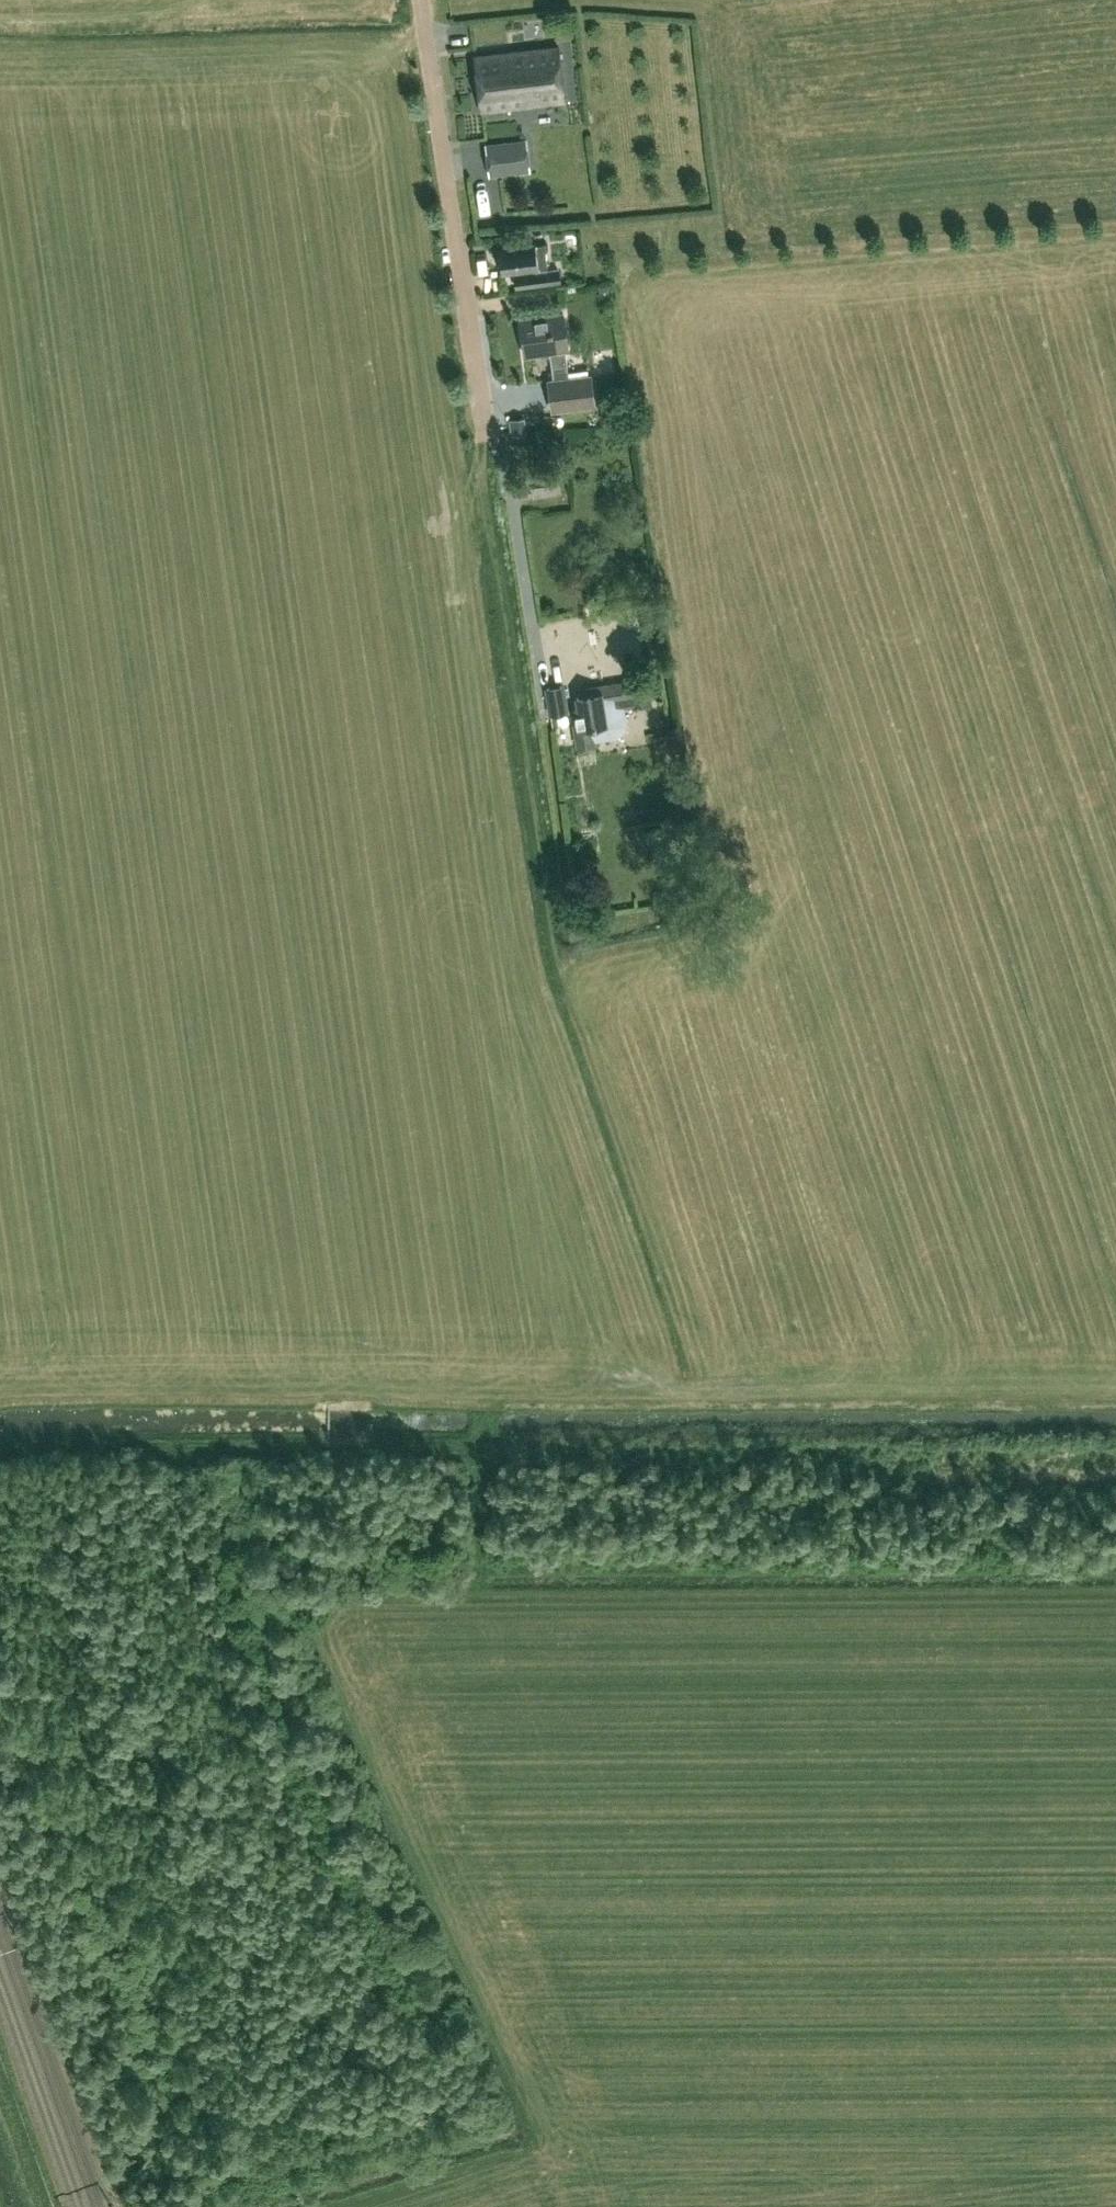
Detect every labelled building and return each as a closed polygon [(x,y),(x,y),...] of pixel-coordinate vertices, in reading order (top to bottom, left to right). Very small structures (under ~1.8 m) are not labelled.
[(566,99),(559,45),(475,55),(482,109),(566,99)] [(511,141),(485,144),(489,175),(515,171),(511,141)] [(548,267),(545,244),(536,245),(536,243),(499,248),(502,272),(548,267)] [(515,288),(561,282),(559,268),(513,274),(515,288)] [(568,375),(566,362),(564,349),(568,348),(563,313),(521,319),(525,354),(550,351),(552,364),(550,365),(552,377),(547,378),(551,411),(596,405),(592,372),(568,375)] [(628,681),(617,683),(578,689),(579,696),(576,696),(579,709),(575,710),(577,722),(572,723),(575,747),(597,744),(596,740),(614,737),(618,736),(622,734),(625,730),(627,725),(627,721),(625,707),(653,703),(648,674),(627,678),(628,681)] [(544,687),(549,715),(570,712),(565,684),(544,687)]
